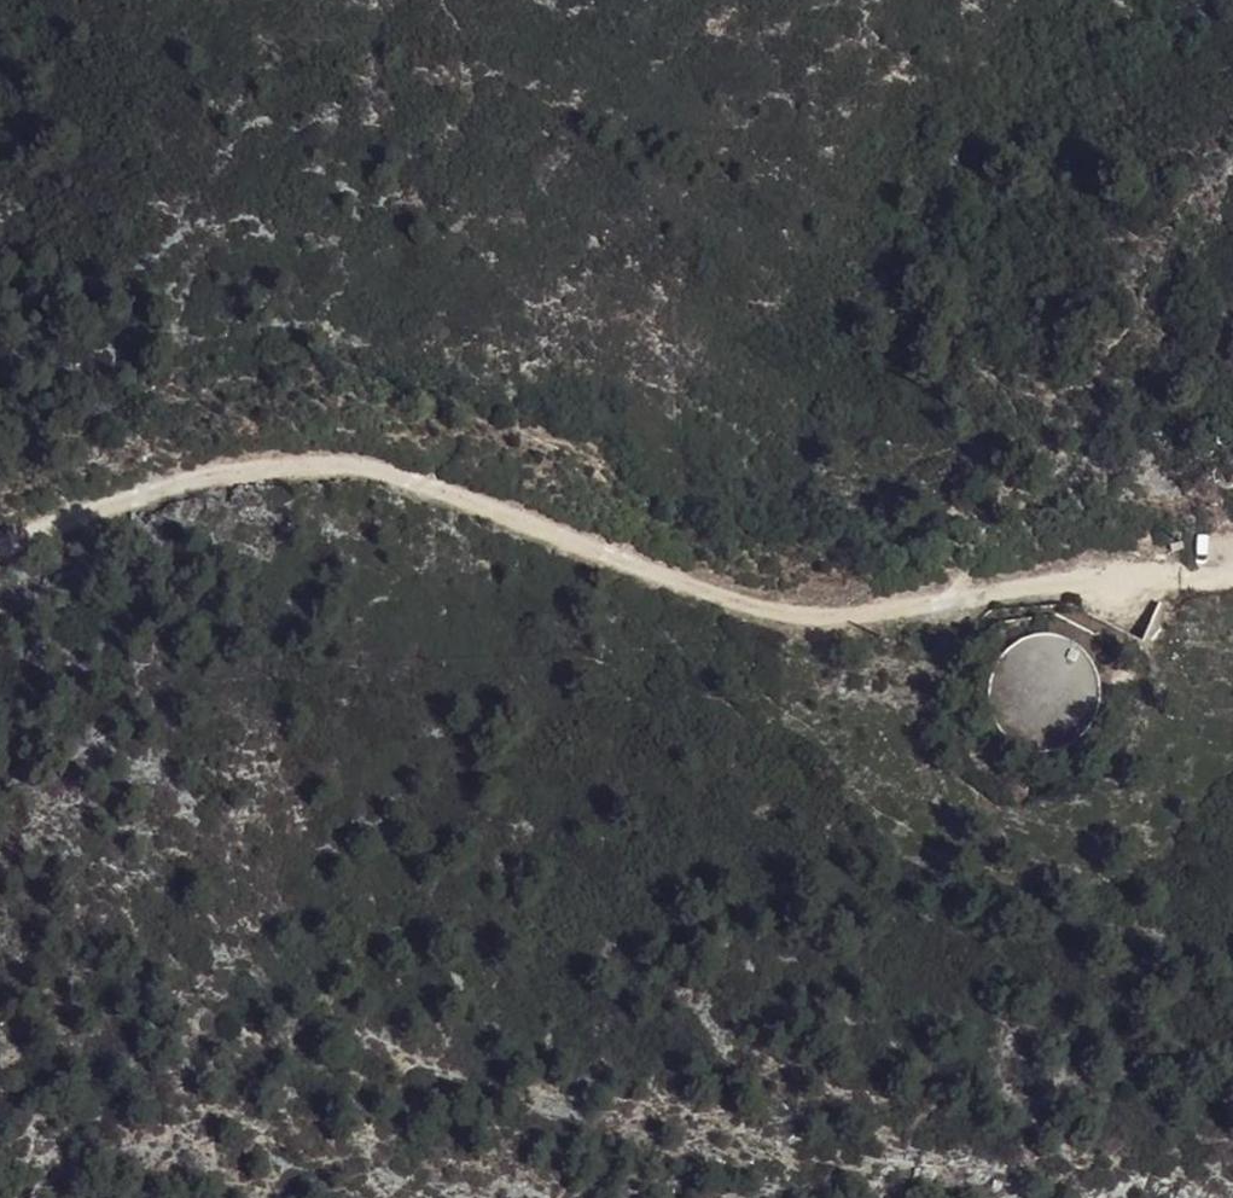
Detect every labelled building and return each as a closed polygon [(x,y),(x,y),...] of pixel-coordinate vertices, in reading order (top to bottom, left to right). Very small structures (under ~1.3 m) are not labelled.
[(994,663),(988,678),(987,683),(986,700),(990,716),(998,730),(1010,741),(1025,748),(1042,751),(1045,750),(1061,747),(1075,739),(1087,728),(1095,713),(1098,698),(1097,682),(1091,666),(1081,653),(1067,644),(1051,638),(1035,638),(1019,642),(1005,651),(994,663)]
